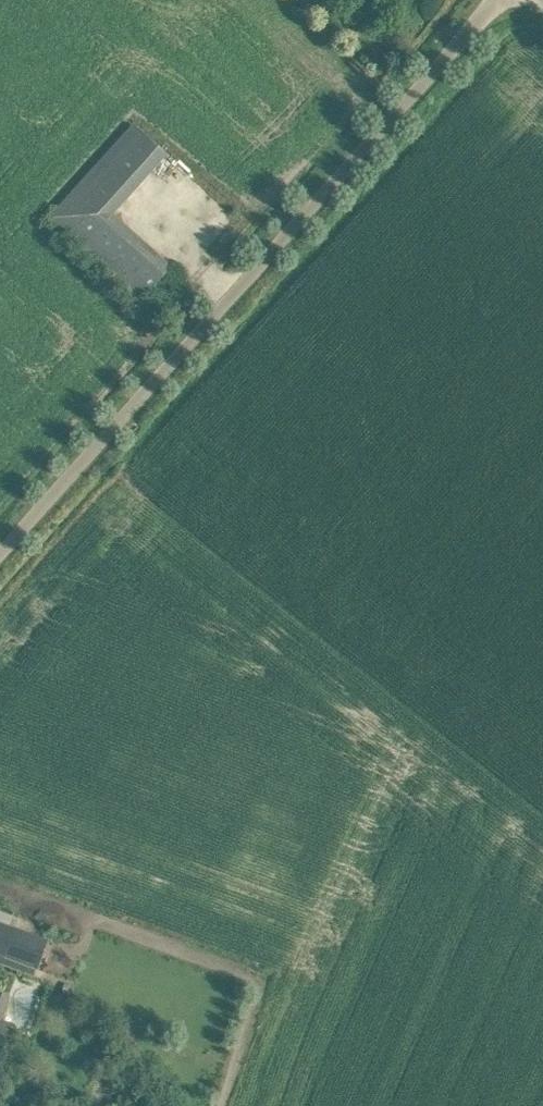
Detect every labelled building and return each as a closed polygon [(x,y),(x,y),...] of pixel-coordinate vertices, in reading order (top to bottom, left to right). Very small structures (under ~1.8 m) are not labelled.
[(50,218),(82,246),(142,300),(171,267),(112,214),(166,154),(134,125),(50,218)] [(11,958),(21,932),(0,925),(0,954),(11,958)] [(0,991),(0,1036),(5,1038),(10,1023),(3,1020),(11,995),(0,991)]
